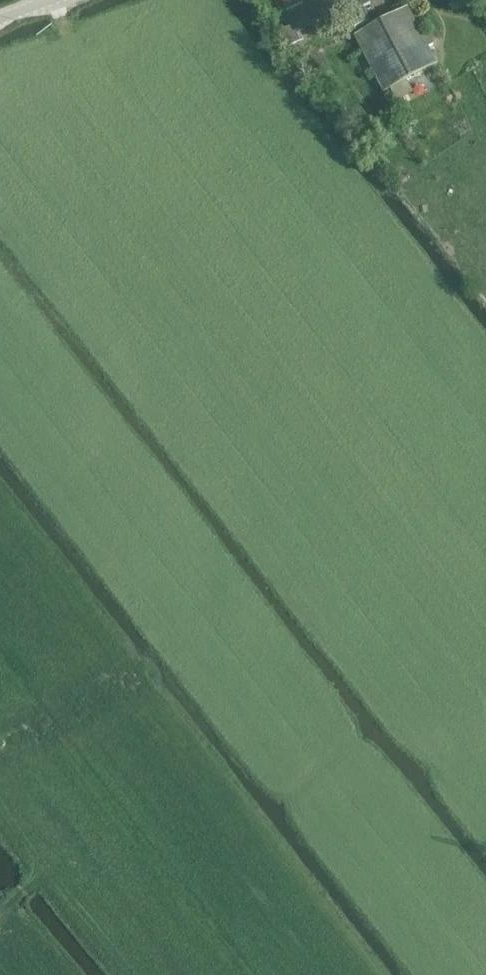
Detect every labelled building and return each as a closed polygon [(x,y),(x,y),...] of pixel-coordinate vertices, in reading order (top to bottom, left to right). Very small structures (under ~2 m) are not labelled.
[(289,10),(304,3),(303,0),(285,0),(289,10)] [(351,30),(372,20),(365,6),(371,4),(369,0),(337,0),(351,30)] [(439,65),(408,8),(355,37),(386,93),(439,65)] [(301,42),(294,27),(279,35),(287,49),(301,42)]
